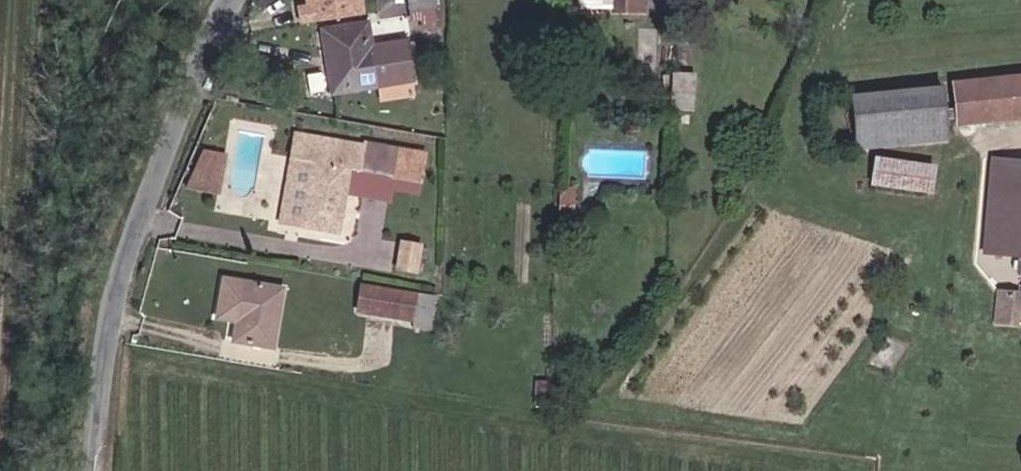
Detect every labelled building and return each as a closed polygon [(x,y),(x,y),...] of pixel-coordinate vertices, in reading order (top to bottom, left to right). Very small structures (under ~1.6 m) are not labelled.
[(326,10),(317,12),(320,28),(376,16),(375,0),(324,0),(326,10)] [(434,0),(405,0),(407,12),(435,9),(434,0)] [(645,12),(644,0),(612,0),(612,12),(645,12)] [(365,28),(321,38),(330,78),(328,78),(333,101),(415,82),(407,45),(371,53),(365,28)] [(1020,117),(1020,81),(955,86),(957,122),(1020,117)] [(672,124),(692,124),(689,86),(671,86),(672,124)] [(851,136),(942,129),(940,90),(848,95),(851,136)] [(852,145),(943,140),(942,129),(851,136),(852,145)] [(293,222),(333,226),(341,165),(356,166),(359,142),(293,133),(289,158),(302,160),(293,222)] [(220,195),(232,154),(201,145),(190,186),(220,195)] [(877,191),(937,196),(938,167),(877,162),(877,191)] [(997,163),(987,249),(1020,252),(1020,164),(997,163)] [(397,267),(421,270),(424,242),(400,239),(397,267)] [(234,336),(271,340),(277,280),(240,277),(234,336)] [(369,315),(408,318),(411,298),(371,294),(369,315)]
